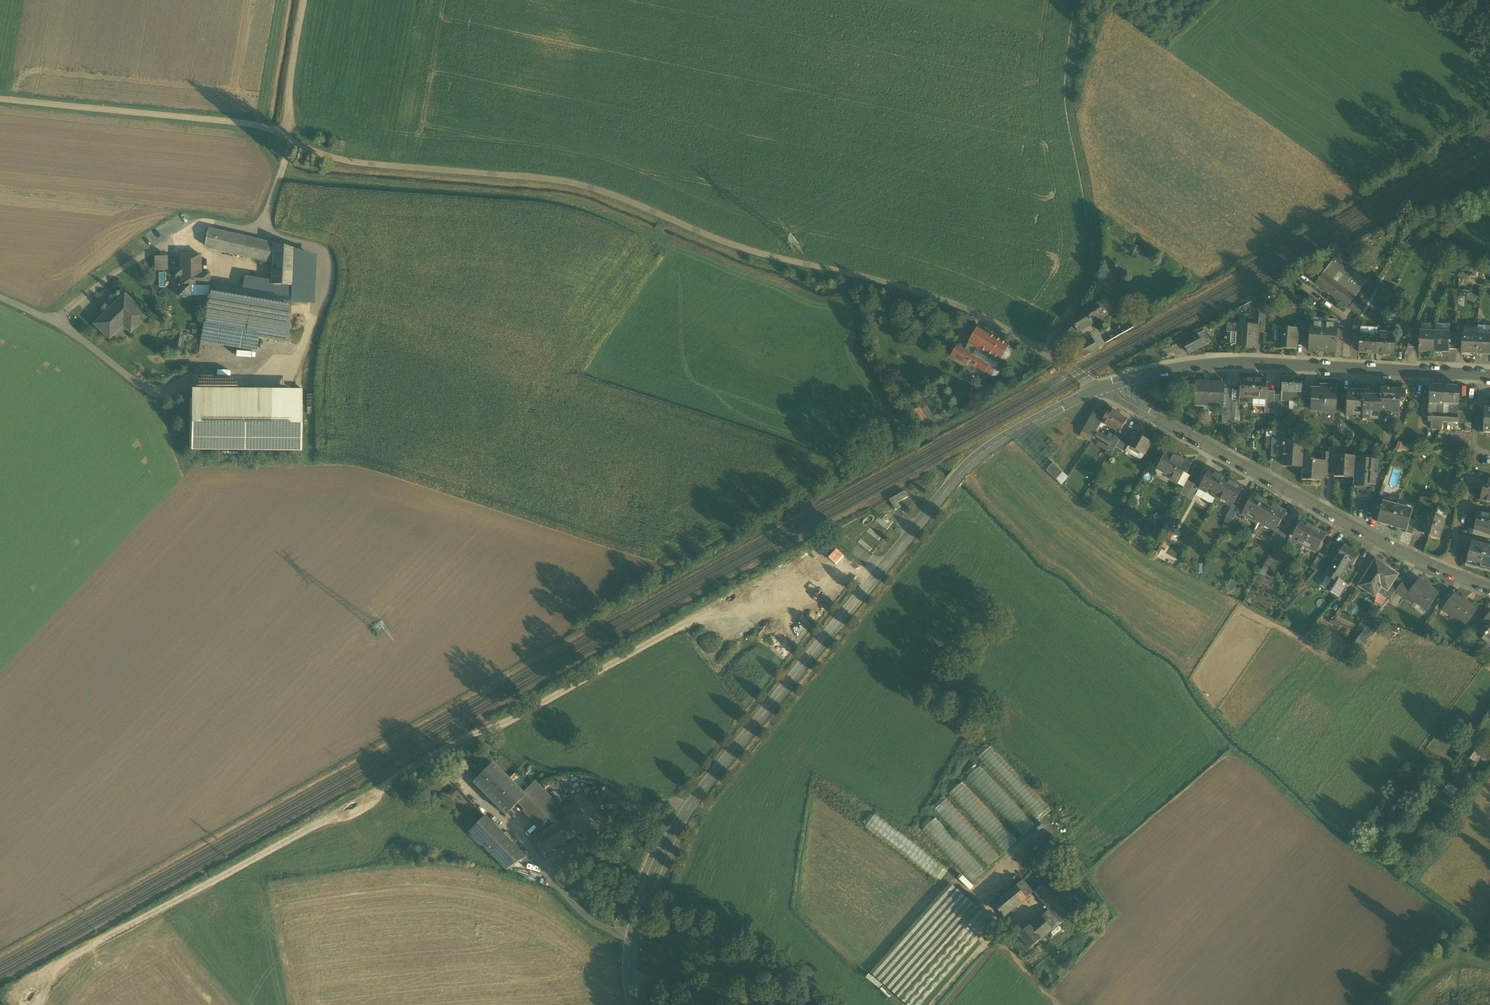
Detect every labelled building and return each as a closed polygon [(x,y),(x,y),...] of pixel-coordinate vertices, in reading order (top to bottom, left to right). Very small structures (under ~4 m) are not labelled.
[(1421,236),(1425,231),(1415,224),(1411,229),(1421,236)] [(259,338),(289,343),(291,303),(293,249),(208,229),(205,245),(209,249),(273,264),(272,282),(271,295),(242,291),(210,285),(209,296),(204,324),(259,334),(259,338)] [(1440,245),(1432,240),(1427,248),(1435,253),(1440,245)] [(1142,248),(1132,244),(1127,256),(1136,260),(1142,248)] [(1351,259),(1360,265),(1368,253),(1357,246),(1349,257),(1351,259)] [(293,249),(291,303),(314,304),(316,255),(310,255),(293,249)] [(191,286),(210,286),(210,274),(201,274),(201,255),(181,255),(181,270),(178,270),(177,270),(175,272),(175,273),(175,277),(181,277),(181,285),(179,285),(178,285),(178,287),(179,287),(179,297),(191,297),(191,286)] [(154,257),(155,271),(168,271),(168,257),(154,257)] [(1360,265),(1351,259),(1348,264),(1356,270),(1360,265)] [(1330,266),(1350,281),(1354,275),(1334,260),(1330,266)] [(1349,283),(1350,281),(1330,266),(1328,268),(1338,275),(1344,279),(1348,282),(1349,283)] [(1477,268),(1464,267),(1464,277),(1476,278),(1477,268)] [(1328,268),(1324,274),(1333,281),(1338,275),(1328,268)] [(1348,307),(1355,297),(1343,288),(1339,285),(1333,281),(1324,274),(1316,284),(1348,307)] [(1339,285),(1344,279),(1338,275),(1333,281),(1339,285)] [(1365,283),(1354,275),(1350,281),(1349,283),(1360,291),(1365,283)] [(244,277),(242,291),(271,295),(272,282),(244,277)] [(1339,285),(1343,288),(1348,282),(1344,279),(1339,285)] [(1349,283),(1348,282),(1343,288),(1355,297),(1360,291),(1349,283)] [(210,285),(210,286),(191,286),(191,297),(209,296),(210,285)] [(1258,313),(1259,313),(1265,314),(1267,294),(1254,301),(1258,313)] [(95,324),(109,339),(123,325),(126,323),(133,330),(145,319),(133,306),(134,305),(125,295),(95,324)] [(1102,301),(1095,305),(1102,318),(1109,313),(1102,301)] [(1363,307),(1354,302),(1349,308),(1359,315),(1363,307)] [(1075,325),(1079,332),(1090,326),(1102,318),(1095,305),(1094,305),(1085,310),(1086,313),(1079,317),(1081,320),(1076,323),(1075,325)] [(126,323),(123,325),(131,332),(133,330),(126,323)] [(1309,351),(1336,353),(1337,339),(1338,326),(1338,325),(1311,323),(1310,338),(1309,351)] [(257,348),(259,338),(259,334),(204,324),(202,338),(257,348)] [(1422,324),(1422,332),(1431,333),(1431,324),(1422,324)] [(1435,324),(1435,333),(1450,334),(1451,325),(1435,324)] [(1075,325),(1070,331),(1075,336),(1079,332),(1075,325)] [(1079,332),(1075,336),(1073,338),(1074,339),(1076,343),(1093,332),(1090,326),(1079,332)] [(1237,346),(1257,348),(1258,333),(1258,327),(1246,326),(1239,326),(1238,333),(1237,346)] [(1478,328),(1477,335),(1489,336),(1489,326),(1478,326),(1478,328)] [(202,328),(193,327),(192,334),(201,335),(202,328)] [(969,343),(965,351),(958,346),(951,357),(967,366),(969,363),(986,373),(991,376),(993,377),(996,376),(998,375),(1000,373),(1000,370),(1000,368),(998,366),(1002,359),(1006,359),(1009,358),(1010,355),(1010,351),(1008,349),(1010,346),(988,333),(987,333),(978,328),(969,343)] [(1274,348),(1297,350),(1298,337),(1298,329),(1297,329),(1276,328),(1276,329),(1279,329),(1278,340),(1275,340),(1274,348)] [(1361,328),(1360,335),(1378,336),(1378,331),(1378,328),(1361,328)] [(1099,339),(1103,347),(1106,346),(1098,330),(1093,332),(1099,339)] [(1061,340),(1064,345),(1074,339),(1073,338),(1075,336),(1070,331),(1061,340)] [(1204,331),(1197,335),(1204,347),(1211,343),(1204,331)] [(1099,339),(1093,332),(1076,343),(1073,345),(1075,349),(1081,359),(1103,347),(1099,339)] [(1419,351),(1434,351),(1435,333),(1431,333),(1422,332),(1420,332),(1419,336),(1419,348),(1419,351)] [(1237,346),(1238,333),(1231,333),(1230,346),(1237,346)] [(1450,334),(1435,333),(1434,351),(1449,352),(1449,349),(1450,334)] [(1476,354),(1477,335),(1465,334),(1462,334),(1461,350),(1461,353),(1476,354)] [(1183,342),(1189,354),(1204,347),(1197,335),(1183,342)] [(1351,347),(1359,348),(1360,335),(1352,335),(1351,347)] [(1377,354),(1378,336),(1360,335),(1359,348),(1359,353),(1377,354)] [(1477,335),(1476,354),(1489,354),(1489,336),(1477,335)] [(1394,337),(1378,336),(1377,354),(1394,354),(1395,337),(1394,337)] [(1408,347),(1419,348),(1419,336),(1412,336),(1408,347)] [(1076,343),(1074,339),(1064,345),(1068,353),(1075,349),(1073,345),(1076,343)] [(1298,402),(1301,402),(1302,393),(1302,392),(1303,379),(1283,378),(1282,396),(1282,401),(1290,402),(1298,402)] [(1241,398),(1253,399),(1254,379),(1241,379),(1241,391),(1240,398),(1241,398)] [(1267,380),(1254,379),(1253,399),(1266,399),(1266,400),(1267,392),(1267,380)] [(1216,405),(1224,405),(1225,395),(1225,390),(1225,384),(1196,383),(1195,405),(1205,405),(1205,403),(1216,403),(1216,405)] [(995,391),(991,386),(981,393),(985,398),(995,391)] [(1314,411),(1334,412),(1336,386),(1325,386),(1322,388),(1322,389),(1314,389),(1313,399),(1313,403),(1315,403),(1314,411)] [(1430,386),(1429,404),(1444,404),(1445,386),(1430,386)] [(1445,386),(1444,404),(1459,405),(1460,387),(1445,386)] [(192,399),(301,401),(301,390),(192,389),(192,399)] [(1380,421),(1381,421),(1381,416),(1381,412),(1399,413),(1400,403),(1404,403),(1406,401),(1406,392),(1389,391),(1389,389),(1387,389),(1387,390),(1381,389),(1380,394),(1380,397),(1365,396),(1365,393),(1348,392),(1347,404),(1346,414),(1363,415),(1363,419),(1362,421),(1367,421),(1367,420),(1367,419),(1372,419),(1372,418),(1380,418),(1380,421)] [(1241,391),(1233,390),(1232,395),(1232,401),(1240,401),(1241,398),(1240,398),(1241,391)] [(1266,403),(1274,404),(1275,396),(1275,392),(1267,392),(1266,400),(1266,399),(1266,403)] [(1232,401),(1232,395),(1225,395),(1224,405),(1232,406),(1232,401)] [(904,396),(900,398),(904,405),(908,402),(904,396)] [(1282,396),(1275,396),(1274,404),(1274,413),(1281,414),(1282,401),(1282,396)] [(1245,404),(1253,404),(1253,399),(1241,398),(1240,401),(1232,401),(1232,406),(1232,409),(1241,410),(1241,405),(1245,406),(1245,404)] [(301,401),(192,399),(192,450),(301,451),(301,401)] [(908,402),(904,405),(910,413),(916,410),(908,402)] [(1190,402),(1178,402),(1177,409),(1178,409),(1178,413),(1185,413),(1185,410),(1190,410),(1190,402)] [(1297,410),(1298,402),(1290,402),(1289,410),(1297,410)] [(1205,403),(1205,405),(1204,411),(1215,412),(1216,405),(1216,403),(1205,403)] [(1274,404),(1266,403),(1265,405),(1265,414),(1274,414),(1274,413),(1274,404)] [(1443,422),(1444,404),(1429,404),(1428,422),(1432,422),(1443,422)] [(1458,411),(1459,405),(1444,404),(1443,422),(1448,423),(1454,423),(1458,423),(1458,411)] [(927,406),(922,410),(931,424),(932,425),(938,421),(927,406)] [(909,414),(921,431),(931,424),(922,410),(920,407),(916,410),(910,413),(909,414)] [(1092,438),(1094,439),(1099,432),(1097,432),(1102,424),(1102,423),(1107,414),(1097,408),(1082,432),(1092,438)] [(1117,432),(1120,434),(1120,433),(1128,420),(1110,409),(1107,414),(1102,423),(1102,424),(1117,432)] [(1232,415),(1232,409),(1223,409),(1223,417),(1226,417),(1227,415),(1232,415)] [(1232,415),(1231,424),(1240,424),(1241,410),(1232,409),(1232,415)] [(1465,423),(1472,424),(1473,412),(1458,411),(1458,423),(1465,423)] [(1223,424),(1231,425),(1231,424),(1232,415),(1227,415),(1226,417),(1223,417),(1223,424)] [(1440,430),(1443,430),(1443,425),(1443,422),(1432,422),(1431,430),(1440,430)] [(1089,442),(1092,438),(1082,432),(1080,437),(1089,442)] [(1099,442),(1109,448),(1113,441),(1112,440),(1111,439),(1111,438),(1109,437),(1108,438),(1099,432),(1094,439),(1099,442)] [(1117,432),(1112,440),(1113,441),(1109,448),(1114,451),(1116,446),(1123,435),(1121,434),(1122,433),(1120,433),(1120,434),(1117,432)] [(1129,447),(1144,455),(1151,443),(1135,434),(1132,440),(1129,444),(1128,446),(1129,447)] [(1116,446),(1126,452),(1129,447),(1128,446),(1129,444),(1128,443),(1130,439),(1123,435),(1116,446)] [(1272,456),(1283,457),(1284,446),(1285,446),(1285,444),(1284,444),(1285,439),(1272,438),(1272,445),(1272,456)] [(1109,448),(1099,442),(1097,446),(1107,452),(1105,454),(1110,457),(1114,451),(1109,448)] [(1405,444),(1398,442),(1396,450),(1402,452),(1405,444)] [(1283,466),(1303,467),(1303,460),(1304,453),(1304,447),(1285,446),(1284,446),(1283,457),(1283,466)] [(1443,446),(1436,448),(1438,454),(1445,452),(1443,446)] [(1129,447),(1126,452),(1141,461),(1144,455),(1129,447)] [(1453,448),(1447,455),(1455,462),(1461,455),(1453,448)] [(1170,480),(1178,485),(1184,473),(1187,474),(1192,466),(1180,459),(1167,451),(1157,469),(1172,477),(1170,480)] [(1345,472),(1355,473),(1355,459),(1356,456),(1336,455),(1335,470),(1334,476),(1345,477),(1345,472)] [(1369,460),(1355,459),(1355,473),(1354,478),(1354,487),(1356,488),(1356,487),(1371,488),(1371,485),(1376,485),(1377,478),(1378,460),(1369,460)] [(1312,460),(1303,460),(1303,467),(1302,480),(1322,481),(1322,473),(1323,461),(1322,461),(1312,460)] [(1047,471),(1056,480),(1063,472),(1054,464),(1047,471)] [(1096,476),(1101,467),(1095,464),(1090,472),(1096,476)] [(1172,477),(1157,469),(1154,475),(1168,483),(1170,480),(1172,477)] [(1200,489),(1216,498),(1226,480),(1210,470),(1202,484),(1199,489),(1200,489)] [(1063,472),(1056,480),(1062,486),(1069,478),(1063,472)] [(1190,476),(1187,474),(1184,473),(1178,485),(1184,488),(1188,481),(1190,476)] [(1243,489),(1226,480),(1216,498),(1217,498),(1219,494),(1235,503),(1243,489)] [(1187,498),(1190,492),(1194,485),(1188,481),(1184,488),(1181,494),(1187,498)] [(1196,481),(1194,485),(1190,492),(1196,495),(1200,489),(1199,489),(1202,484),(1196,481)] [(1489,503),(1489,486),(1487,485),(1487,488),(1483,487),(1480,501),(1489,503)] [(1353,498),(1370,499),(1371,488),(1356,487),(1356,488),(1354,487),(1353,498)] [(1200,489),(1196,495),(1196,496),(1212,505),(1216,498),(1200,489)] [(908,497),(905,492),(890,500),(896,510),(901,507),(899,503),(908,497)] [(1193,501),(1196,495),(1190,492),(1187,498),(1193,501)] [(1187,498),(1181,494),(1175,505),(1181,508),(1187,498)] [(1219,494),(1217,498),(1232,507),(1233,507),(1234,505),(1235,503),(1219,494)] [(1142,505),(1139,495),(1133,497),(1136,507),(1142,505)] [(1244,513),(1259,522),(1270,504),(1253,495),(1247,505),(1243,513),(1244,513)] [(1382,506),(1383,502),(1385,498),(1382,498),(1379,496),(1376,504),(1382,506)] [(1242,502),(1239,508),(1236,513),(1242,516),(1244,513),(1243,513),(1247,505),(1242,502)] [(1381,524),(1392,527),(1398,506),(1383,502),(1382,506),(1379,519),(1382,520),(1381,523),(1381,524)] [(1286,513),(1270,504),(1259,522),(1260,523),(1263,518),(1279,527),(1286,513)] [(1371,517),(1379,519),(1382,506),(1376,504),(1371,517)] [(1232,520),(1236,513),(1239,508),(1234,505),(1233,507),(1232,507),(1227,516),(1232,520)] [(1413,511),(1398,506),(1392,527),(1404,530),(1405,527),(1408,527),(1407,531),(1408,531),(1411,520),(1413,511)] [(1429,537),(1440,540),(1445,520),(1435,517),(1436,514),(1426,511),(1423,521),(1420,533),(1421,533),(1424,534),(1427,533),(1430,534),(1429,537)] [(1478,513),(1474,530),(1489,534),(1489,516),(1478,513)] [(1167,524),(1166,514),(1155,515),(1156,526),(1167,524)] [(1263,518),(1260,523),(1275,531),(1276,531),(1277,530),(1279,527),(1263,518)] [(1416,519),(1416,521),(1412,535),(1420,537),(1421,533),(1420,533),(1423,521),(1416,519)] [(1406,533),(1412,535),(1416,521),(1411,520),(1408,531),(1407,531),(1406,533)] [(1301,521),(1292,537),(1292,538),(1304,545),(1313,528),(1301,521)] [(1319,532),(1313,528),(1304,545),(1304,546),(1317,553),(1327,535),(1320,531),(1319,532)] [(1171,529),(1165,538),(1170,541),(1176,531),(1171,529)] [(1270,541),(1276,544),(1282,532),(1277,530),(1276,531),(1275,531),(1270,541)] [(1474,530),(1473,535),(1489,539),(1489,534),(1474,530)] [(1288,535),(1282,532),(1276,544),(1281,547),(1288,535)] [(1304,546),(1304,545),(1292,538),(1292,537),(1291,537),(1290,538),(1290,539),(1287,544),(1301,551),(1304,546)] [(1489,567),(1489,547),(1473,542),(1468,562),(1489,567)] [(1278,553),(1281,547),(1276,544),(1272,551),(1278,553)] [(1328,590),(1339,598),(1350,586),(1357,574),(1353,571),(1353,567),(1360,555),(1344,546),(1332,566),(1326,576),(1325,576),(1327,577),(1333,581),(1328,590)] [(1314,563),(1320,566),(1323,560),(1326,557),(1319,554),(1314,563)] [(1203,573),(1201,576),(1205,578),(1214,562),(1210,560),(1203,573)] [(1332,566),(1323,560),(1320,566),(1317,570),(1326,576),(1332,566)] [(1369,571),(1365,577),(1375,583),(1382,588),(1387,591),(1388,591),(1397,577),(1398,575),(1382,565),(1383,564),(1376,560),(1372,566),(1371,566),(1368,570),(1369,571)] [(1317,578),(1323,583),(1327,577),(1325,576),(1326,576),(1317,570),(1313,574),(1317,578)] [(1304,584),(1309,588),(1317,578),(1313,574),(1304,584)] [(1333,581),(1327,577),(1323,583),(1321,586),(1328,590),(1333,581)] [(1369,593),(1375,583),(1365,577),(1359,587),(1369,593)] [(1390,599),(1396,592),(1403,582),(1397,577),(1388,591),(1387,591),(1384,595),(1390,599)] [(1238,583),(1231,579),(1226,588),(1233,592),(1238,583)] [(1415,602),(1427,610),(1439,595),(1419,580),(1412,589),(1407,595),(1415,602)] [(1412,589),(1403,582),(1396,592),(1405,599),(1407,595),(1412,589)] [(1369,593),(1376,598),(1382,588),(1375,583),(1369,593)] [(1309,588),(1304,584),(1297,593),(1303,597),(1310,589),(1309,588)] [(1382,609),(1390,599),(1384,595),(1387,591),(1382,588),(1376,598),(1375,604),(1382,609)] [(1436,608),(1440,612),(1445,607),(1452,597),(1447,594),(1436,608)] [(1453,614),(1466,625),(1478,610),(1469,603),(1468,604),(1455,594),(1452,597),(1445,607),(1454,614),(1453,614)] [(1427,610),(1415,602),(1412,607),(1423,615),(1427,610)] [(1480,626),(1489,613),(1486,609),(1476,622),(1480,626)] [(1489,633),(1489,613),(1480,626),(1489,633)] [(1282,624),(1290,628),(1293,622),(1286,618),(1282,624)] [(1371,624),(1377,628),(1380,624),(1374,620),(1371,624)] [(1398,627),(1384,622),(1382,628),(1396,633),(1398,627)] [(1359,639),(1365,644),(1377,628),(1371,624),(1359,639)] [(1480,626),(1474,633),(1489,645),(1489,633),(1480,626)] [(1325,645),(1318,639),(1312,647),(1319,653),(1325,645)] [(1365,644),(1359,639),(1354,645),(1361,650),(1365,644)] [(1474,762),(1481,752),(1473,746),(1466,756),(1474,762)] [(471,784),(505,814),(516,802),(522,794),(489,764),(471,784)] [(1448,768),(1441,764),(1435,772),(1441,777),(1448,768)] [(516,802),(542,826),(549,818),(554,823),(566,816),(562,810),(564,809),(550,796),(534,781),(522,794),(516,802)] [(1456,794),(1446,786),(1442,792),(1452,799),(1456,794)] [(460,793),(454,787),(447,794),(453,800),(460,793)] [(576,797),(578,801),(591,826),(605,819),(601,810),(589,790),(576,797)] [(540,853),(591,826),(578,801),(564,809),(562,810),(566,816),(554,823),(530,835),(540,853)] [(466,830),(504,869),(524,855),(483,814),(466,830)] [(1023,880),(1017,886),(1027,898),(1033,892),(1034,892),(1033,891),(1023,880)] [(1034,892),(1049,910),(1055,917),(1061,924),(1069,916),(1043,885),(1034,892)] [(1004,917),(1027,898),(1017,886),(993,905),(1004,917)] [(1042,916),(1047,923),(1055,917),(1049,910),(1042,916)] [(1042,939),(1053,930),(1047,923),(1042,916),(1030,926),(1042,939)] [(1061,924),(1055,917),(1047,923),(1053,930),(1061,924)] [(1019,935),(1030,949),(1042,940),(1042,939),(1030,926),(1019,935)]
